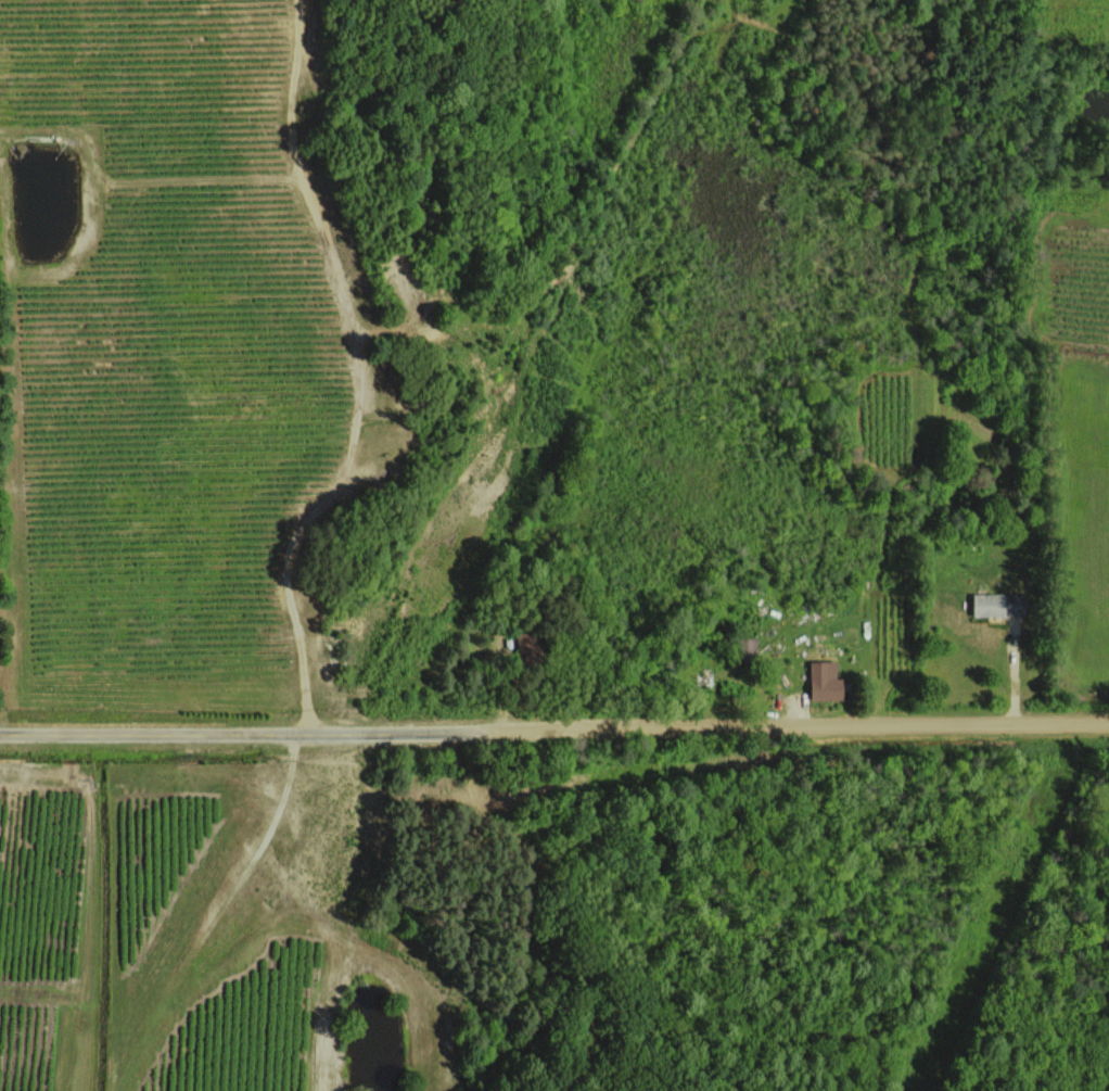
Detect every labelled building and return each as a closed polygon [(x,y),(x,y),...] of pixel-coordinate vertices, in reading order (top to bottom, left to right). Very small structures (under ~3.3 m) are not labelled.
[(972,593),(972,615),(1005,615),(1004,592),(972,593)] [(836,677),(836,660),(809,660),(810,699),(844,698),(843,677),(836,677)]
